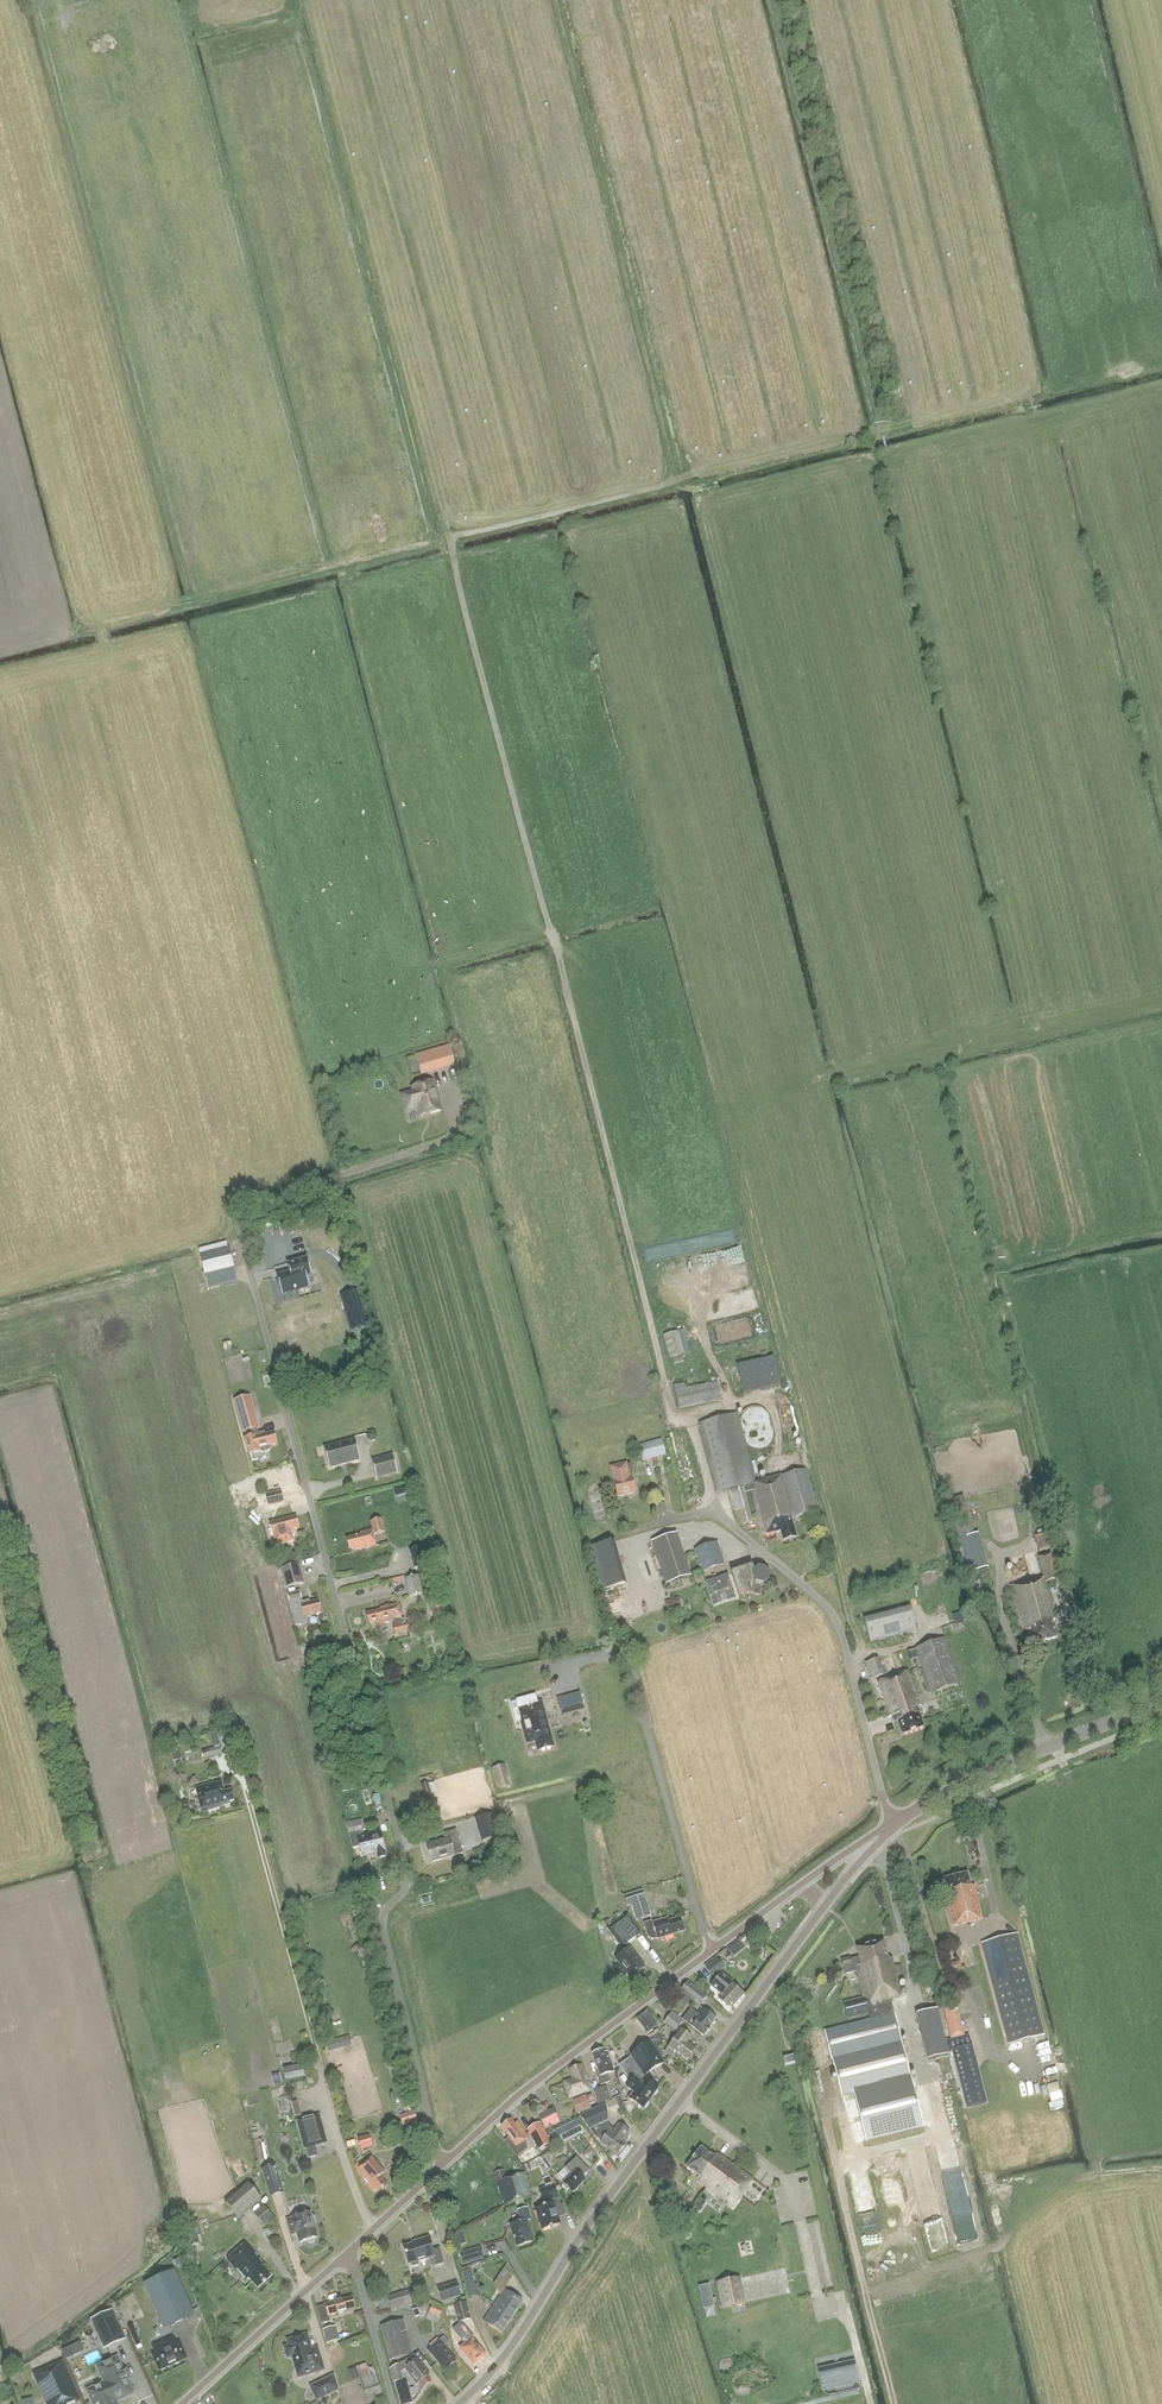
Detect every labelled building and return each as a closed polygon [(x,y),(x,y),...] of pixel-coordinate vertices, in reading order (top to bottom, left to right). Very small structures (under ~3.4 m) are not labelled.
[(435,1052),(419,1057),(424,1075),(440,1070),(435,1052)] [(459,1085),(455,1070),(443,1074),(447,1088),(459,1085)] [(440,1111),(432,1082),(413,1087),(414,1092),(403,1095),(407,1110),(419,1107),(420,1113),(429,1111),(430,1114),(440,1111)] [(234,1267),(229,1248),(199,1256),(204,1275),(234,1267)] [(284,1295),(286,1300),(313,1293),(310,1282),(316,1280),(312,1264),(292,1269),(294,1277),(281,1281),(282,1286),(281,1286),(283,1296),(284,1295)] [(367,1325),(357,1291),(341,1296),(351,1330),(367,1325)] [(685,1354),(678,1331),(663,1336),(670,1359),(685,1354)] [(740,1366),(746,1395),(783,1388),(777,1359),(740,1366)] [(720,1382),(677,1390),(680,1408),(724,1401),(720,1382)] [(243,1432),(246,1432),(247,1438),(245,1439),(249,1454),(261,1451),(262,1452),(269,1451),(270,1449),(269,1446),(277,1444),(274,1433),(265,1435),(265,1434),(257,1436),(255,1429),(259,1428),(251,1396),(235,1400),(243,1432)] [(806,1470),(757,1484),(740,1415),(701,1424),(719,1494),(731,1491),(735,1511),(739,1510),(742,1524),(752,1522),(745,1494),(751,1492),(759,1521),(762,1520),(766,1535),(781,1531),(784,1541),(797,1538),(792,1520),(818,1513),(806,1470)] [(373,1430),(369,1431),(367,1435),(368,1438),(371,1441),(375,1440),(377,1436),(376,1433),(373,1430)] [(360,1460),(355,1439),(354,1439),(354,1440),(324,1448),(324,1447),(324,1448),(329,1468),(330,1468),(330,1467),(360,1459),(360,1460)] [(643,1461),(666,1455),(662,1440),(639,1446),(643,1461)] [(398,1473),(393,1454),(372,1460),(377,1479),(398,1473)] [(629,1471),(613,1475),(618,1498),(636,1495),(632,1479),(634,1479),(631,1471),(629,1472),(629,1471)] [(261,1498),(264,1507),(277,1503),(275,1494),(261,1498)] [(347,1539),(353,1560),(384,1551),(381,1539),(388,1537),(383,1519),(379,1520),(374,1501),(348,1508),(353,1527),(355,1527),(357,1536),(347,1539)] [(960,1536),(974,1533),(966,1504),(953,1508),(960,1536)] [(998,1525),(1006,1524),(1006,1523),(1015,1523),(1014,1508),(997,1510),(998,1525)] [(294,1541),(291,1531),(299,1528),(296,1517),(288,1519),(288,1518),(269,1523),(273,1536),(274,1536),(277,1545),(294,1541)] [(677,1534),(652,1542),(666,1584),(691,1576),(677,1534)] [(1050,1548),(1046,1534),(1035,1538),(1039,1551),(1050,1548)] [(614,1541),(591,1548),(602,1589),(626,1583),(614,1541)] [(702,1572),(725,1565),(718,1542),(695,1549),(702,1572)] [(427,1564),(422,1546),(410,1550),(415,1568),(427,1564)] [(1030,1645),(1056,1638),(1051,1620),(1055,1619),(1045,1580),(1057,1577),(1051,1555),(1038,1558),(1043,1579),(1018,1586),(1018,1584),(1010,1586),(1022,1631),(1026,1630),(1030,1645)] [(280,1569),(286,1588),(305,1583),(300,1564),(280,1569)] [(764,1587),(771,1582),(771,1575),(767,1567),(758,1566),(753,1569),(752,1567),(731,1574),(739,1595),(751,1595),(761,1596),(763,1587),(764,1587)] [(436,1589),(431,1572),(405,1579),(409,1597),(436,1589)] [(713,1607),(735,1600),(728,1576),(705,1583),(713,1607)] [(322,1613),(319,1601),(309,1603),(301,1605),(299,1599),(302,1599),(300,1591),(287,1594),(295,1625),(299,1624),(299,1625),(304,1624),(307,1620),(306,1618),(314,1616),(313,1615),(322,1613)] [(674,1609),(672,1600),(665,1602),(668,1611),(674,1609)] [(399,1603),(391,1605),(380,1608),(381,1610),(366,1614),(369,1624),(375,1623),(376,1626),(394,1621),(395,1626),(394,1626),(396,1635),(410,1631),(408,1623),(404,1624),(399,1603)] [(918,1629),(912,1606),(866,1616),(871,1640),(918,1629)] [(963,1623),(959,1613),(953,1616),(957,1625),(963,1623)] [(959,1684),(944,1640),(915,1649),(918,1659),(916,1660),(918,1667),(921,1666),(930,1694),(959,1684)] [(870,1678),(871,1680),(885,1675),(884,1673),(881,1674),(876,1661),(867,1664),(871,1678),(870,1678)] [(578,1669),(564,1672),(566,1682),(580,1678),(578,1669)] [(921,1712),(909,1674),(907,1671),(877,1681),(889,1716),(891,1715),(893,1723),(897,1721),(902,1734),(922,1728),(917,1713),(921,1712)] [(569,1712),(575,1710),(571,1693),(557,1697),(562,1717),(570,1715),(569,1712)] [(553,1746),(547,1726),(546,1726),(544,1721),(546,1721),(544,1712),(521,1719),(527,1743),(536,1741),(538,1751),(553,1746)] [(218,1735),(211,1737),(213,1746),(220,1744),(218,1735)] [(223,1754),(221,1746),(207,1750),(208,1758),(223,1754)] [(181,1759),(180,1750),(173,1751),(175,1760),(181,1759)] [(509,1777),(505,1764),(492,1768),(497,1786),(499,1786),(500,1789),(509,1786),(507,1778),(509,1777)] [(232,1790),(223,1793),(220,1782),(196,1789),(202,1812),(230,1805),(229,1802),(234,1800),(232,1790)] [(426,1798),(432,1796),(429,1783),(423,1785),(426,1798)] [(499,1837),(493,1813),(476,1817),(483,1841),(499,1837)] [(348,1837),(351,1849),(352,1849),(359,1847),(362,1855),(375,1852),(376,1853),(377,1852),(379,1859),(387,1857),(385,1850),(380,1832),(361,1838),(360,1834),(361,1834),(357,1820),(346,1823),(349,1837),(348,1837)] [(462,1854),(460,1846),(456,1831),(444,1834),(445,1841),(427,1846),(431,1863),(455,1856),(455,1855),(462,1854)] [(943,1893),(949,1916),(952,1927),(981,1919),(973,1885),(970,1886),(967,1873),(945,1878),(948,1892),(943,1893)] [(631,1905),(636,1920),(650,1915),(642,1890),(624,1896),(627,1906),(631,1905)] [(621,1948),(641,1934),(626,1913),(606,1928),(621,1948)] [(680,1919),(668,1922),(668,1919),(659,1922),(660,1922),(654,1924),(653,1921),(644,1923),(648,1937),(649,1938),(650,1939),(651,1939),(652,1940),(653,1940),(654,1940),(683,1932),(680,1919)] [(1006,2046),(1042,2037),(1017,1935),(981,1944),(1006,2046)] [(734,1946),(739,1952),(745,1948),(740,1941),(734,1946)] [(864,2138),(922,2123),(902,2043),(894,2012),(893,2013),(890,1999),(901,1996),(897,1981),(904,1980),(900,1964),(893,1966),(891,1957),(887,1958),(883,1942),(856,1949),(858,1958),(850,1960),(849,1959),(841,1961),(842,1967),(844,1967),(846,1975),(857,1972),(864,1998),(844,2004),(848,2019),(868,2014),(869,2021),(824,2032),(831,2061),(840,2097),(853,2094),(864,2138)] [(630,1948),(616,1959),(631,1978),(645,1967),(630,1948)] [(706,1967),(713,1976),(724,1968),(718,1959),(706,1967)] [(960,1968),(958,1961),(948,1964),(950,1970),(960,1968)] [(731,2003),(734,2005),(744,1994),(728,1979),(730,1977),(724,1971),(711,1986),(722,1996),(718,1999),(728,2007),(731,2003)] [(707,1996),(688,1981),(680,1991),(699,2006),(707,1996)] [(710,2027),(716,2019),(701,2008),(696,2014),(690,2009),(682,2019),(704,2036),(710,2028),(710,2027)] [(956,2008),(944,2011),(951,2040),(963,2037),(956,2008)] [(949,2055),(938,2009),(916,2015),(928,2060),(949,2055)] [(636,2020),(642,2027),(652,2019),(646,2012),(636,2020)] [(675,2031),(683,2021),(672,2012),(664,2022),(675,2031)] [(681,2029),(678,2033),(668,2047),(674,2051),(674,2050),(687,2059),(694,2049),(687,2043),(691,2037),(681,2029)] [(655,2040),(659,2043),(664,2038),(659,2034),(655,2040)] [(325,2041),(328,2052),(354,2045),(351,2035),(325,2041)] [(644,2079),(648,2073),(664,2062),(650,2042),(634,2052),(632,2057),(619,2067),(631,2082),(627,2087),(635,2092),(630,2099),(643,2109),(657,2089),(644,2079)] [(972,2046),(952,2051),(967,2109),(987,2104),(972,2046)] [(665,2052),(670,2056),(674,2051),(668,2047),(665,2052)] [(599,2075),(602,2084),(610,2082),(607,2074),(613,2072),(606,2053),(604,2054),(603,2051),(593,2054),(601,2074),(599,2075)] [(785,2066),(794,2064),(792,2057),(783,2059),(785,2066)] [(284,2068),(286,2078),(305,2074),(302,2064),(284,2068)] [(569,2070),(573,2082),(564,2086),(569,2098),(587,2092),(585,2087),(589,2085),(582,2065),(569,2070)] [(594,2091),(598,2104),(612,2100),(607,2086),(594,2091)] [(1061,2100),(1061,2086),(1050,2086),(1051,2100),(1061,2100)] [(579,2113),(593,2108),(588,2096),(574,2101),(579,2113)] [(296,2116),(301,2114),(298,2101),(292,2102),(296,2116)] [(615,2132),(603,2124),(607,2122),(605,2106),(581,2116),(589,2130),(594,2136),(602,2142),(601,2142),(603,2143),(602,2144),(606,2148),(607,2146),(618,2154),(625,2144),(621,2141),(628,2131),(619,2125),(615,2132)] [(417,2120),(414,2108),(400,2113),(403,2124),(417,2120)] [(538,2116),(544,2128),(559,2121),(553,2109),(538,2116)] [(319,2116),(297,2122),(304,2149),(305,2148),(308,2159),(319,2156),(316,2145),(327,2143),(319,2116)] [(515,2123),(512,2118),(502,2125),(510,2136),(504,2141),(515,2156),(527,2148),(522,2142),(529,2137),(518,2121),(515,2123)] [(583,2132),(577,2119),(550,2133),(556,2146),(583,2132)] [(540,2122),(528,2128),(538,2150),(551,2144),(540,2122)] [(371,2134),(358,2138),(362,2150),(374,2147),(371,2134)] [(268,2160),(264,2143),(262,2143),(262,2140),(254,2141),(258,2161),(268,2160)] [(522,2163),(538,2155),(533,2146),(518,2154),(522,2163)] [(568,2155),(563,2146),(551,2153),(556,2162),(568,2155)] [(747,2186),(753,2177),(718,2152),(717,2154),(712,2151),(711,2153),(702,2147),(687,2168),(699,2177),(698,2180),(707,2186),(706,2188),(717,2196),(719,2193),(729,2200),(728,2203),(734,2207),(748,2187),(747,2186)] [(356,2168),(375,2189),(376,2188),(379,2191),(387,2184),(378,2174),(382,2170),(369,2156),(356,2168)] [(540,2158),(523,2166),(526,2172),(544,2164),(540,2158)] [(582,2177),(589,2170),(582,2162),(574,2169),(577,2171),(564,2183),(572,2192),(585,2180),(582,2177)] [(466,2169),(476,2200),(487,2197),(489,2204),(503,2199),(495,2177),(489,2179),(484,2163),(466,2169)] [(262,2169),(268,2189),(279,2185),(273,2166),(262,2169)] [(505,2205),(533,2196),(525,2173),(507,2178),(504,2170),(495,2174),(505,2205)] [(550,2177),(543,2179),(545,2186),(553,2184),(550,2177)] [(687,2188),(693,2192),(697,2186),(691,2182),(687,2188)] [(239,2219),(261,2199),(248,2183),(226,2203),(239,2219)] [(556,2190),(554,2184),(539,2189),(544,2207),(538,2209),(544,2229),(560,2224),(554,2207),(561,2204),(556,2190)] [(698,2210),(704,2202),(699,2197),(692,2206),(698,2210)] [(273,2217),(263,2206),(254,2214),(264,2225),(273,2217)] [(527,2220),(531,2219),(528,2207),(517,2210),(521,2221),(510,2224),(517,2246),(533,2241),(527,2220)] [(316,2222),(315,2217),(312,2216),(311,2216),(310,2212),(293,2217),(293,2219),(287,2220),(292,2235),(297,2233),(300,2242),(307,2240),(308,2242),(310,2243),(315,2242),(316,2239),(316,2238),(317,2237),(314,2225),(315,2224),(316,2222)] [(202,2235),(198,2220),(180,2225),(186,2247),(200,2244),(198,2236),(202,2235)] [(436,2265),(445,2262),(440,2248),(433,2250),(429,2237),(413,2242),(414,2243),(404,2246),(410,2264),(433,2256),(436,2265)] [(257,2287),(271,2275),(262,2265),(264,2263),(246,2243),(228,2259),(246,2280),(249,2278),(257,2287)] [(483,2256),(480,2246),(460,2253),(463,2262),(483,2256)] [(220,2268),(224,2272),(229,2267),(225,2262),(220,2268)] [(194,2314),(175,2270),(144,2283),(164,2328),(194,2314)] [(475,2285),(471,2270),(463,2273),(467,2287),(475,2285)] [(509,2280),(503,2270),(500,2275),(506,2286),(509,2280)] [(746,2304),(740,2277),(716,2282),(721,2309),(746,2304)] [(443,2301),(462,2295),(457,2282),(439,2288),(443,2301)] [(709,2284),(693,2286),(698,2312),(714,2311),(709,2284)] [(412,2304),(408,2290),(387,2297),(391,2310),(412,2304)] [(512,2316),(522,2301),(505,2290),(496,2305),(512,2316)] [(343,2300),(343,2299),(325,2304),(325,2305),(318,2307),(322,2323),(330,2321),(329,2316),(344,2312),(345,2311),(355,2308),(353,2297),(343,2300)] [(471,2319),(467,2302),(453,2306),(458,2323),(471,2319)] [(501,2332),(512,2316),(496,2305),(485,2322),(501,2332)] [(126,2339),(113,2310),(91,2320),(104,2349),(126,2339)] [(412,2354),(403,2320),(381,2326),(390,2360),(412,2354)] [(127,2327),(136,2347),(141,2345),(132,2325),(127,2327)] [(338,2340),(334,2326),(324,2329),(327,2343),(338,2340)] [(462,2328),(460,2329),(456,2333),(467,2347),(463,2351),(474,2364),(485,2355),(462,2328)] [(306,2334),(288,2340),(290,2345),(287,2346),(285,2348),(287,2354),(290,2355),(293,2355),(299,2375),(323,2368),(317,2348),(311,2349),(306,2334)] [(448,2367),(456,2360),(447,2349),(449,2347),(447,2344),(449,2342),(445,2336),(442,2339),(441,2338),(429,2348),(442,2365),(445,2363),(448,2367)] [(159,2371),(187,2359),(180,2343),(177,2344),(174,2337),(152,2347),(155,2354),(152,2355),(159,2371)] [(67,2359),(85,2351),(81,2341),(62,2350),(67,2359)] [(412,2357),(391,2369),(394,2381),(403,2380),(411,2376),(417,2385),(420,2382),(423,2387),(431,2382),(426,2376),(430,2374),(419,2358),(415,2361),(412,2357)] [(117,2359),(98,2367),(106,2383),(96,2388),(98,2392),(90,2395),(94,2403),(116,2403),(115,2401),(132,2393),(117,2359)] [(818,2369),(823,2390),(858,2382),(853,2361),(818,2369)] [(62,2363),(35,2374),(49,2403),(71,2403),(78,2401),(62,2363)] [(361,2378),(363,2386),(361,2386),(362,2389),(364,2389),(367,2399),(381,2394),(373,2367),(367,2368),(366,2364),(356,2367),(360,2379),(361,2378)] [(360,2379),(356,2367),(349,2369),(353,2381),(360,2379)] [(312,2386),(318,2399),(338,2390),(333,2375),(312,2386)] [(395,2384),(401,2403),(406,2403),(413,2402),(407,2381),(395,2384)] [(840,2391),(843,2402),(862,2399),(858,2386),(840,2391)]
